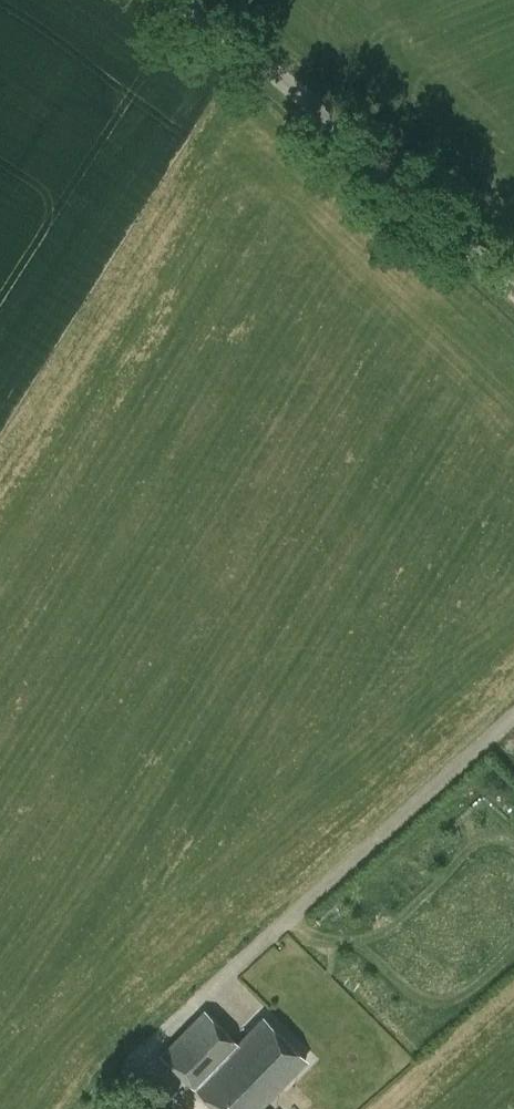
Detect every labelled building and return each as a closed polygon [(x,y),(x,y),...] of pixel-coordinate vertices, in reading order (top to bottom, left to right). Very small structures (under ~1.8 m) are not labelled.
[(237,1044),(205,1013),(163,1055),(218,1108),(259,1108),(307,1061),(263,1018),(237,1044)] [(131,1099),(122,1108),(141,1108),(131,1099)]
